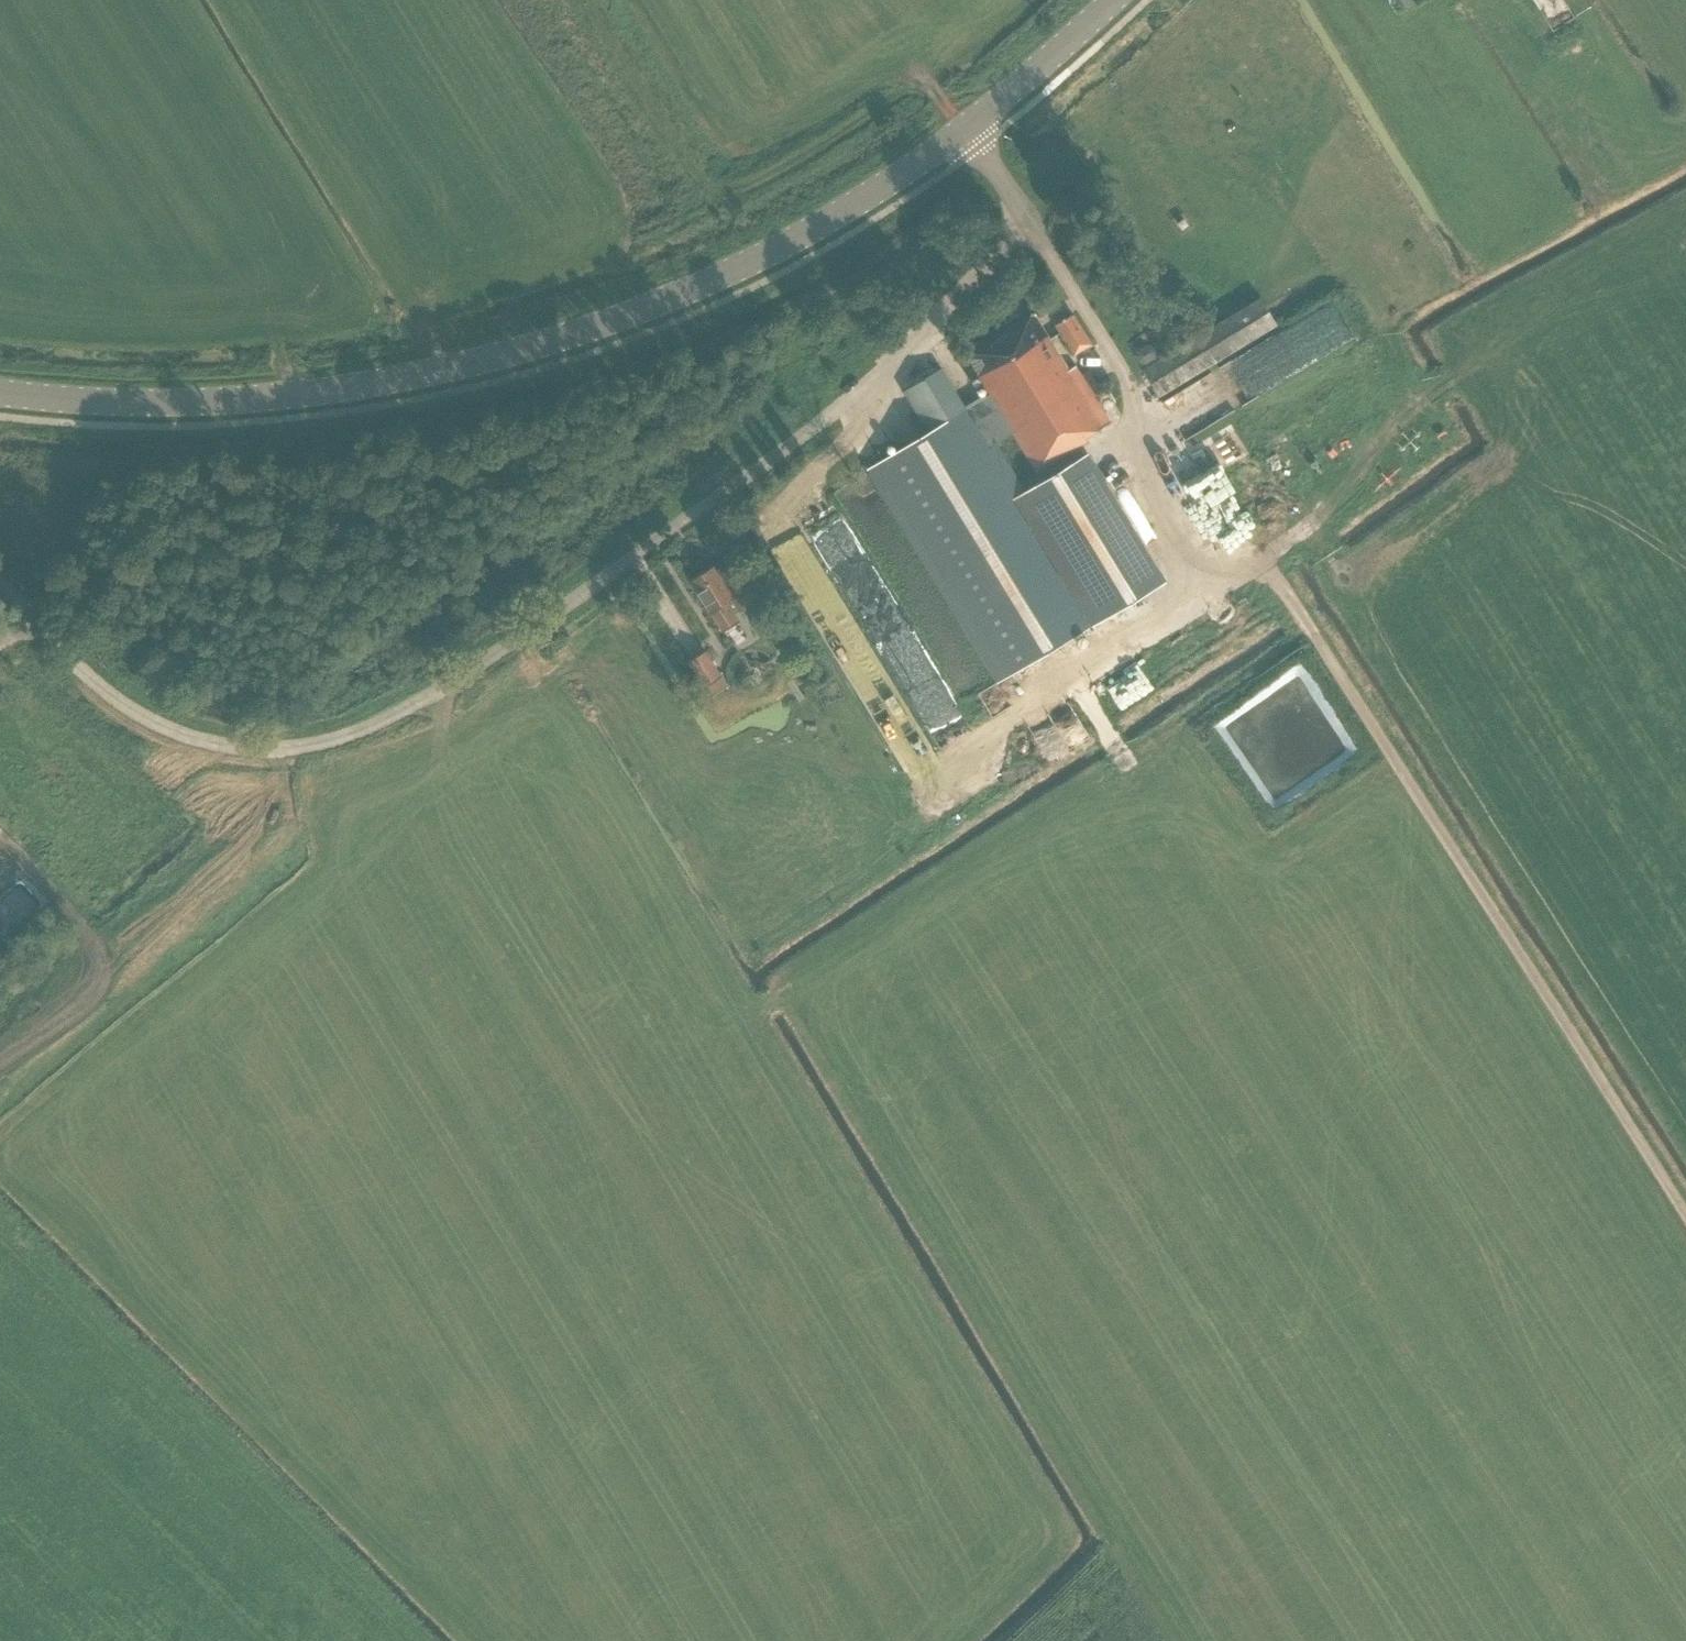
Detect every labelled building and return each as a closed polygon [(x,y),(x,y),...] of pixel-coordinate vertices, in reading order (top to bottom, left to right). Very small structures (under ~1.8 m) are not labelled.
[(1403,15),(1416,0),(1398,0),(1393,7),(1403,15)] [(1260,299),(1143,370),(1159,397),(1277,326),(1260,299)] [(905,391),(930,432),(868,470),(997,683),(1163,582),(1086,456),(1026,493),(993,440),(1010,430),(1037,473),(1068,454),(1088,442),(1085,438),(1110,423),(1075,366),(1069,370),(1050,340),(1061,333),(1074,355),(1091,344),(1072,314),(1056,325),(1056,326),(1046,333),(1034,313),(965,355),(990,395),(966,410),(941,369),(905,391)] [(803,519),(816,534),(837,516),(824,501),(803,519)] [(805,531),(782,541),(816,616),(839,606),(805,531)] [(714,566),(690,580),(710,612),(711,612),(722,631),(739,621),(735,615),(756,602),(730,561),(716,570),(714,566)] [(688,661),(703,687),(720,677),(704,651),(688,661)] [(1119,711),(1161,685),(1149,665),(1132,675),(1129,671),(1104,687),(1119,711)] [(888,735),(913,716),(897,696),(873,715),(888,735)]
